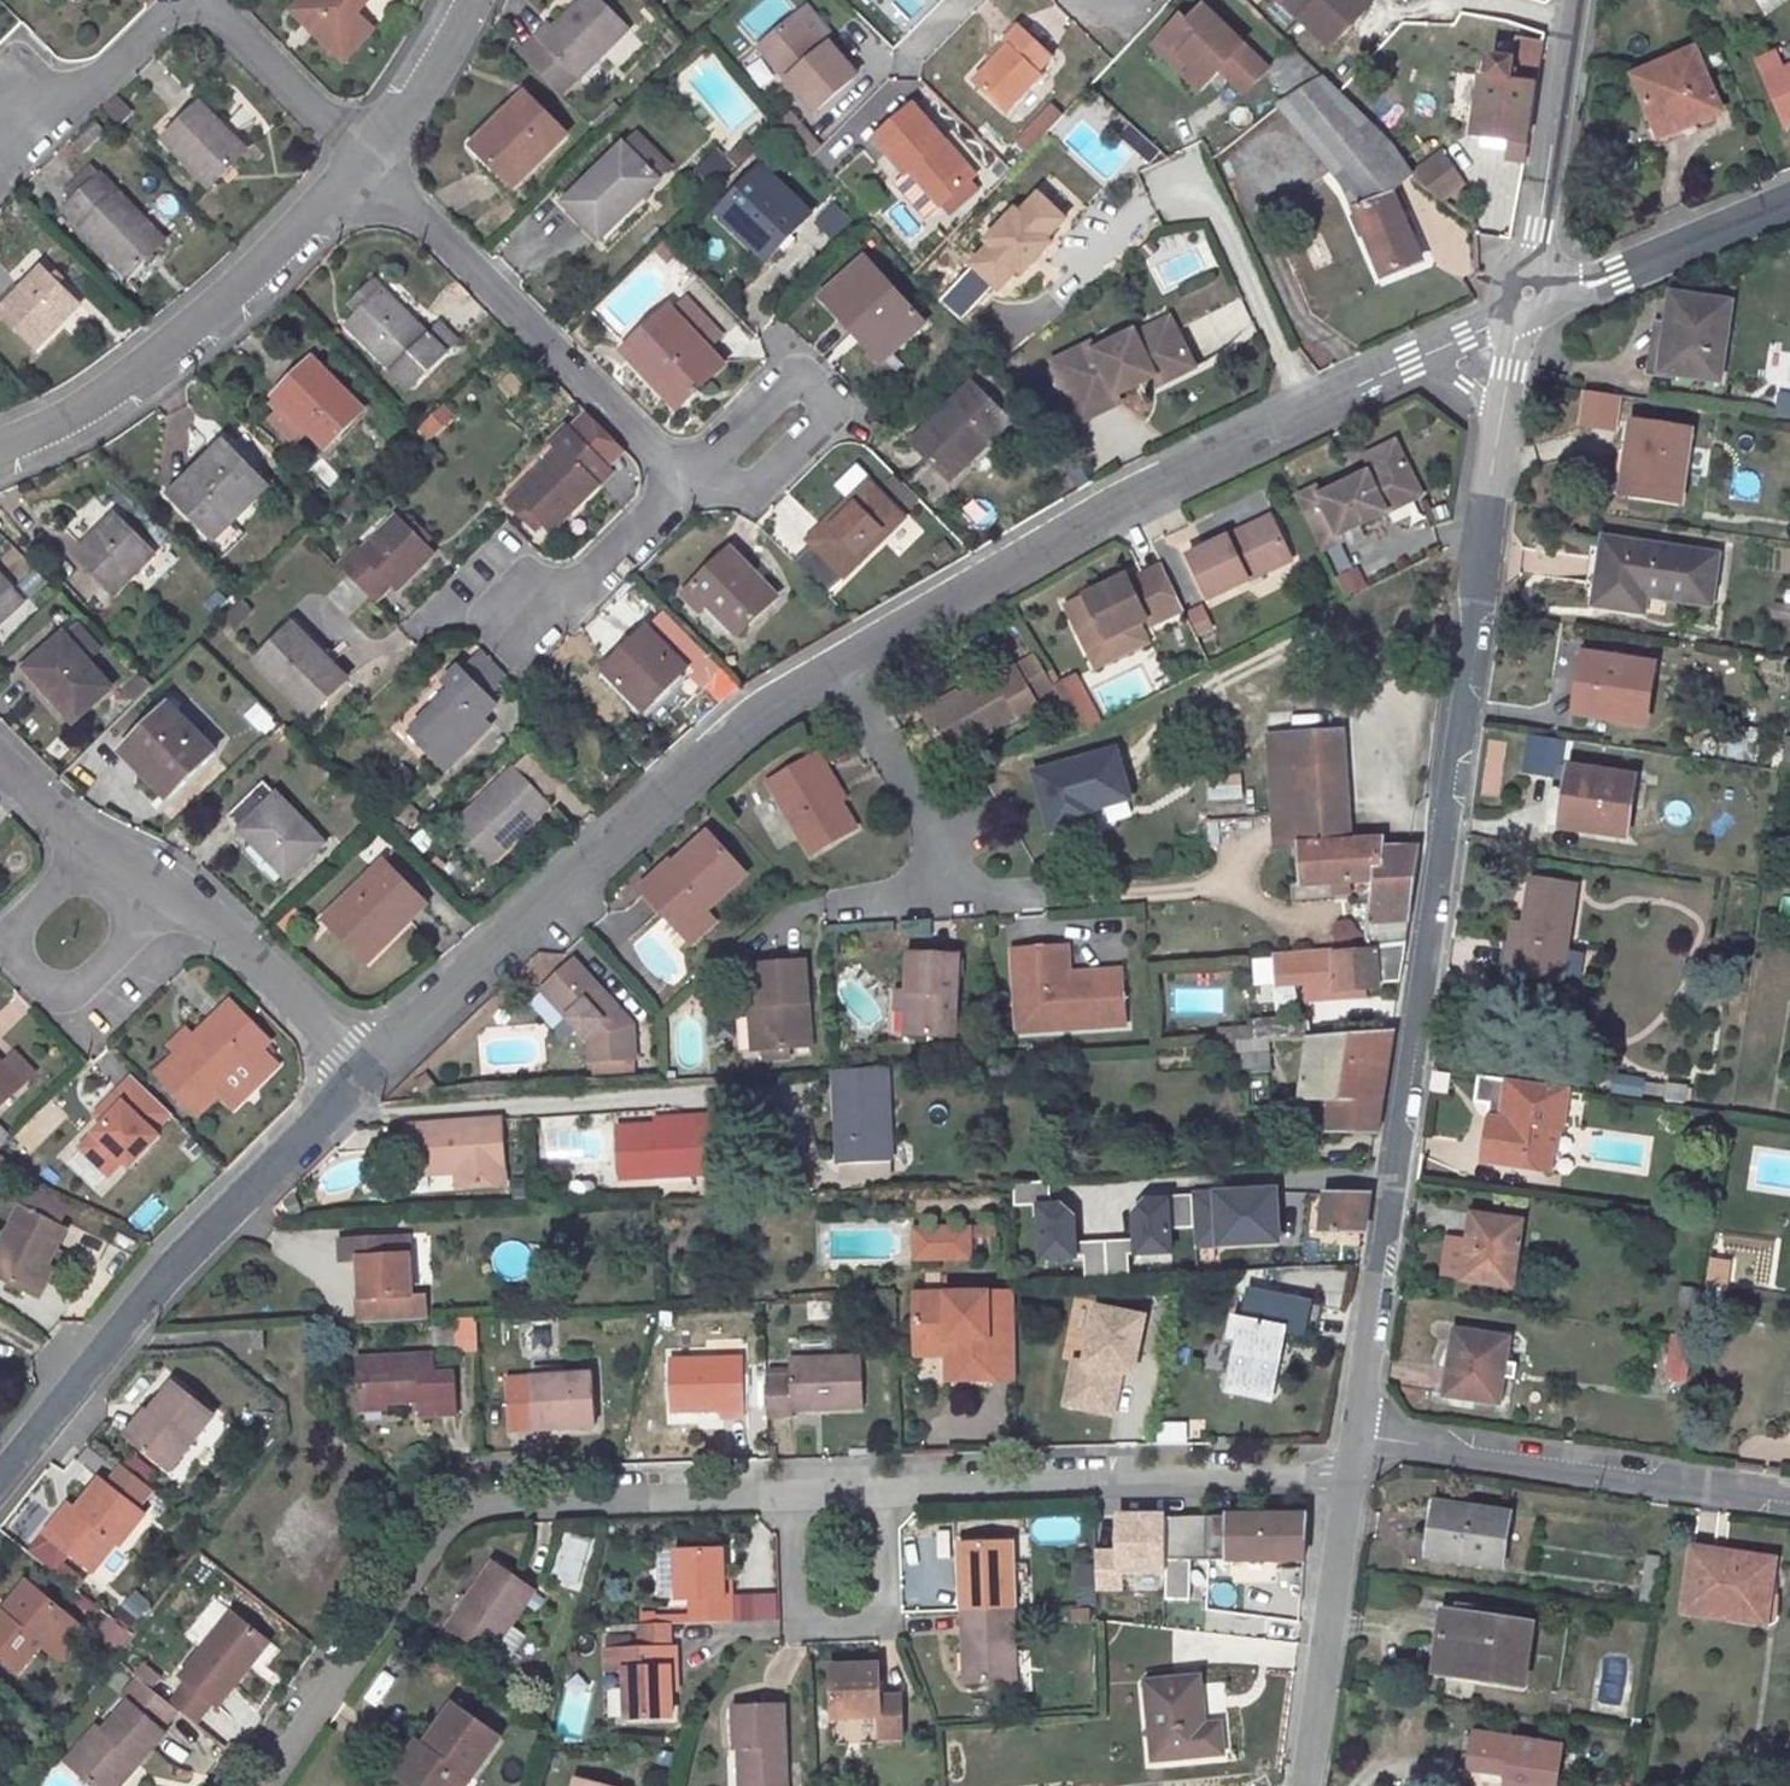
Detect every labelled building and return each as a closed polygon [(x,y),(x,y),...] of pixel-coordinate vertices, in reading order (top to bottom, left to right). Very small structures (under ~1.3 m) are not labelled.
[(345,28),(370,0),(313,0),(345,28)] [(531,32),(513,51),(561,98),(630,27),(603,0),(580,0),(577,3),(578,6),(556,28),(545,18),(531,32)] [(1331,47),(1373,5),(1368,0),(1283,0),(1331,47)] [(831,42),(804,9),(795,17),(822,50),(829,44),(831,42)] [(795,17),(759,47),(814,111),(855,76),(829,44),(822,50),(795,17)] [(1008,49),(991,67),(975,83),(1006,112),(1040,77),(1036,74),(1050,58),(1017,30),(1003,44),(1008,49)] [(1513,157),(1524,159),(1541,60),(1544,42),(1518,39),(1515,60),(1494,57),(1490,74),(1483,73),(1473,135),(1514,143),(1513,157)] [(1003,44),(986,63),(991,67),(1008,49),(1003,44)] [(1633,75),(1656,129),(1695,112),(1699,120),(1721,110),(1695,48),(1633,75)] [(1294,49),(1271,67),(1290,96),(1322,77),(1294,49)] [(1784,67),(1779,55),(1773,50),(1754,58),(1783,126),(1789,123),(1789,64),(1784,67)] [(1322,77),(1290,96),(1284,99),(1279,103),(1340,177),(1382,275),(1420,258),(1392,188),(1409,174),(1411,173),(1392,144),(1322,77)] [(524,94),(471,147),(511,188),(565,135),(524,94)] [(165,140),(210,186),(247,150),(200,103),(165,140)] [(973,174),(912,105),(876,137),(904,172),(908,169),(938,204),(940,202),(966,180),(973,174)] [(1016,143),(1025,152),(1061,114),(1052,105),(1016,143)] [(819,146),(790,111),(780,119),(811,154),(819,146)] [(1695,112),(1656,129),(1660,138),(1699,120),(1695,112)] [(1131,123),(1120,135),(1148,162),(1159,150),(1131,123)] [(625,145),(566,203),(601,239),(659,181),(625,145)] [(1442,150),(1411,173),(1409,174),(1440,198),(1465,183),(1442,150)] [(66,191),(75,200),(92,218),(82,228),(128,275),(164,240),(92,166),(66,191)] [(810,215),(761,168),(720,212),(767,259),(810,215)] [(908,169),(904,172),(900,175),(930,210),(938,204),(908,169)] [(949,212),(974,190),(966,180),(940,202),(949,212)] [(990,244),(971,264),(998,289),(1016,270),(1021,274),(1049,243),(1045,239),(1064,219),(1037,194),(1019,214),(1015,209),(986,240),(990,244)] [(75,200),(64,210),(82,228),(92,218),(75,200)] [(865,259),(822,298),(854,334),(867,322),(893,352),(924,324),(865,259)] [(80,303),(43,267),(21,290),(0,310),(0,317),(34,349),(80,303)] [(375,281),(352,304),(361,312),(384,289),(375,281)] [(21,290),(14,284),(0,298),(0,310),(21,290)] [(347,326),(410,389),(456,342),(441,325),(431,335),(384,289),(361,312),(347,326)] [(1671,297),(1666,326),(1660,371),(1721,381),(1732,302),(1690,296),(1690,300),(1671,297)] [(669,308),(623,352),(642,372),(649,365),(685,402),(722,366),(669,308)] [(1176,331),(1170,320),(1135,337),(1142,348),(1176,331)] [(867,322),(854,334),(881,363),(893,352),(867,322)] [(1655,323),(1648,369),(1660,371),(1666,326),(1655,323)] [(1090,347),(1049,367),(1078,425),(1119,406),(1115,398),(1142,385),(1155,379),(1159,388),(1196,369),(1176,331),(1142,348),(1135,337),(1134,334),(1093,354),(1090,347)] [(1773,347),(1769,375),(1789,378),(1789,350),(1773,347)] [(308,431),(325,448),(363,409),(313,359),(275,398),(286,409),(280,415),(293,428),(299,422),(308,431)] [(642,372),(677,410),(685,402),(649,365),(642,372)] [(1142,385),(1147,394),(1159,388),(1155,379),(1142,385)] [(951,481),(1009,422),(971,384),(913,443),(928,458),(903,483),(917,497),(942,472),(951,481)] [(1581,389),(1578,426),(1617,429),(1620,393),(1581,389)] [(1777,392),(1775,414),(1789,416),(1789,393),(1777,392)] [(441,403),(415,430),(429,443),(455,416),(441,403)] [(270,420),(295,444),(308,431),(299,422),(293,428),(280,415),(286,409),(283,407),(270,420)] [(1691,430),(1631,422),(1627,447),(1634,448),(1627,496),(1680,503),(1691,430)] [(531,512),(541,523),(549,532),(610,470),(565,427),(551,441),(558,450),(507,501),(524,519),(531,512)] [(211,466),(176,502),(214,540),(267,488),(223,444),(206,461),(211,466)] [(1393,445),(1367,459),(1374,473),(1378,464),(1391,457),(1401,460),(1393,445)] [(1627,447),(1620,494),(1627,496),(1634,448),(1627,447)] [(202,456),(166,491),(176,502),(211,466),(206,461),(202,456)] [(1339,538),(1420,498),(1401,460),(1391,457),(1378,464),(1374,473),(1322,499),(1321,497),(1311,494),(1297,501),(1322,553),(1342,543),(1339,538)] [(867,482),(822,527),(825,530),(811,544),(845,576),(902,516),(867,482)] [(154,554),(114,514),(97,497),(66,529),(83,546),(74,555),(114,595),(154,554)] [(531,512),(524,519),(535,530),(541,523),(531,512)] [(420,539),(410,529),(398,516),(362,552),(358,547),(340,565),(376,601),(392,585),(397,590),(433,553),(420,539)] [(1275,525),(1273,520),(1230,540),(1233,546),(1275,525)] [(415,524),(410,529),(420,539),(425,534),(415,524)] [(1189,559),(1209,602),(1292,563),(1275,525),(1233,546),(1230,540),(1189,559)] [(1645,594),(1711,603),(1717,556),(1603,540),(1594,605),(1625,610),(1627,592),(1645,594)] [(709,604),(739,635),(777,597),(731,549),(683,594),(700,613),(709,604)] [(1357,566),(1336,574),(1345,596),(1366,587),(1357,566)] [(1152,587),(1168,579),(1164,569),(1147,576),(1152,587)] [(23,601),(0,576),(0,622),(23,601)] [(1148,631),(1184,612),(1168,579),(1152,587),(1147,576),(1129,585),(1127,579),(1066,608),(1079,636),(1096,627),(1104,642),(1145,623),(1148,631)] [(1642,612),(1645,594),(1627,592),(1625,610),(1642,612)] [(1777,592),(1776,617),(1789,617),(1789,592),(1777,592)] [(1195,637),(1214,630),(1205,603),(1185,609),(1195,637)] [(346,681),(294,627),(258,662),(310,715),(346,681)] [(1087,652),(1104,642),(1096,627),(1079,636),(1087,652)] [(671,684),(686,669),(647,629),(605,670),(644,711),(658,696),(671,684)] [(65,635),(27,668),(74,721),(111,688),(65,635)] [(1644,724),(1654,664),(1584,653),(1579,688),(1590,689),(1586,716),(1644,724)] [(1035,702),(1057,689),(1039,658),(1016,671),(1035,702)] [(996,679),(926,719),(950,761),(1039,710),(1035,702),(1016,671),(1011,663),(993,674),(996,679)] [(452,690),(410,732),(446,769),(489,726),(482,719),(496,705),(458,668),(444,682),(452,690)] [(1079,673),(1057,681),(1077,731),(1099,723),(1079,673)] [(670,708),(682,695),(671,684),(658,696),(670,708)] [(1590,689),(1579,688),(1575,714),(1586,716),(1590,689)] [(170,704),(126,748),(173,795),(216,752),(170,704)] [(1347,840),(1340,739),(1340,732),(1268,736),(1273,822),(1298,820),(1299,844),(1302,884),(1332,882),(1345,881),(1374,879),(1370,922),(1409,919),(1419,848),(1382,850),(1382,838),(1347,840)] [(1555,780),(1564,740),(1526,732),(1517,772),(1555,780)] [(1046,830),(1134,806),(1116,742),(1028,767),(1046,830)] [(1789,766),(1789,748),(1784,747),(1781,765),(1789,766)] [(855,834),(823,782),(826,780),(815,761),(768,791),(811,862),(855,834)] [(1550,787),(1548,802),(1563,804),(1559,826),(1626,837),(1636,777),(1568,767),(1565,789),(1550,787)] [(514,768),(455,825),(490,862),(550,805),(514,768)] [(323,844),(265,781),(228,817),(286,879),(323,844)] [(1563,804),(1548,802),(1545,825),(1559,826),(1563,804)] [(1275,845),(1299,844),(1298,820),(1273,822),(1275,845)] [(707,916),(746,880),(708,838),(644,896),(683,938),(707,916)] [(367,897),(363,893),(331,925),(367,962),(425,904),(385,863),(367,881),(375,890),(367,897)] [(1333,895),(1346,895),(1345,881),(1332,882),(1333,895)] [(1531,881),(1524,926),(1522,940),(1512,939),(1509,963),(1558,970),(1561,949),(1567,949),(1575,887),(1531,881)] [(1789,918),(1789,898),(1781,897),(1778,917),(1789,918)] [(693,949),(716,926),(707,916),(683,938),(693,949)] [(1375,944),(1406,941),(1409,919),(1370,922),(1365,922),(1366,944),(1375,944)] [(1522,940),(1524,926),(1514,925),(1512,939),(1522,940)] [(1333,951),(1275,954),(1277,984),(1306,982),(1306,976),(1335,974),(1336,991),(1371,989),(1378,988),(1377,962),(1403,961),(1406,941),(1375,944),(1376,950),(1333,953),(1333,951)] [(1053,975),(1068,974),(1066,947),(1051,948),(1053,975)] [(1051,948),(1012,950),(1016,1013),(1052,1010),(1053,1028),(1125,1022),(1121,970),(1068,974),(1053,975),(1051,948)] [(952,1038),(958,961),(910,957),(907,994),(905,1012),(904,1034),(952,1038)] [(806,1047),(801,963),(750,966),(753,1007),(756,1051),(806,1047)] [(1558,970),(1509,963),(1507,972),(1557,978),(1558,970)] [(541,994),(586,1040),(588,1062),(633,1059),(631,1023),(584,976),(580,980),(568,968),(541,994)] [(1306,976),(1306,982),(1307,999),(1372,994),(1371,989),(1336,991),(1335,974),(1306,976)] [(905,1012),(907,994),(898,993),(897,1011),(905,1012)] [(1341,1001),(1310,1001),(1310,1016),(1341,1016),(1341,1001)] [(181,1054),(160,1074),(196,1111),(217,1091),(247,1061),(263,1077),(276,1064),(261,1048),(268,1041),(232,1005),(197,1038),(181,1054)] [(744,1008),(747,1052),(756,1051),(753,1007),(744,1008)] [(1016,1013),(1017,1031),(1053,1028),(1052,1010),(1016,1013)] [(1254,1026),(1235,1028),(1236,1039),(1254,1038),(1254,1026)] [(1235,1028),(1219,1029),(1220,1040),(1229,1040),(1236,1039),(1235,1028)] [(187,1029),(171,1044),(181,1054),(197,1038),(187,1029)] [(1392,1032),(1309,1037),(1301,1098),(1332,1099),(1328,1131),(1377,1132),(1392,1032)] [(1266,1037),(1257,1038),(1254,1038),(1236,1039),(1229,1040),(1230,1052),(1240,1052),(1240,1055),(1269,1053),(1266,1037)] [(1240,1055),(1241,1073),(1271,1071),(1269,1053),(1240,1055)] [(5,1066),(23,1084),(33,1074),(15,1057),(5,1066)] [(0,1061),(0,1108),(23,1084),(5,1066),(0,1061)] [(217,1091),(233,1107),(263,1077),(247,1061),(217,1091)] [(888,1160),(890,1160),(886,1069),(835,1071),(839,1162),(841,1162),(888,1160)] [(1611,1091),(1640,1095),(1643,1077),(1613,1073),(1611,1091)] [(1561,1127),(1566,1088),(1506,1079),(1500,1118),(1486,1115),(1480,1161),(1526,1167),(1531,1123),(1561,1127)] [(1664,1082),(1663,1100),(1689,1101),(1690,1083),(1664,1082)] [(149,1088),(98,1139),(134,1175),(185,1125),(149,1088)] [(25,1159),(69,1116),(50,1098),(7,1141),(25,1159)] [(620,1176),(712,1170),(710,1114),(690,1115),(690,1121),(660,1124),(619,1126),(620,1176)] [(690,1115),(660,1118),(660,1124),(690,1121),(690,1115)] [(501,1118),(409,1126),(411,1169),(452,1165),(456,1168),(456,1172),(457,1186),(504,1182),(501,1118)] [(1531,1123),(1526,1167),(1546,1170),(1549,1150),(1557,1151),(1561,1127),(1531,1123)] [(9,1138),(0,1128),(0,1147),(9,1138)] [(841,1162),(841,1175),(888,1173),(888,1160),(841,1162)] [(411,1169),(411,1176),(456,1172),(456,1168),(452,1165),(411,1169)] [(1014,1202),(1049,1200),(1048,1180),(1013,1182),(1014,1202)] [(61,1223),(71,1207),(32,1184),(23,1199),(61,1223)] [(1278,1184),(1192,1188),(1196,1248),(1281,1244),(1278,1184)] [(1134,1257),(1173,1254),(1171,1228),(1193,1226),(1191,1193),(1130,1197),(1134,1257)] [(1363,1230),(1368,1200),(1369,1194),(1325,1193),(1321,1229),(1363,1230)] [(1037,1260),(1076,1258),(1073,1199),(1034,1201),(1037,1260)] [(1521,1221),(1472,1214),(1462,1279),(1511,1286),(1521,1221)] [(911,1220),(911,1261),(972,1261),(972,1220),(911,1220)] [(45,1304),(57,1280),(75,1246),(30,1222),(0,1281),(0,1282),(45,1304)] [(404,1237),(392,1238),(394,1254),(406,1253),(404,1237)] [(383,1320),(422,1319),(421,1293),(408,1293),(406,1253),(394,1254),(392,1238),(338,1240),(338,1260),(356,1259),(358,1297),(381,1296),(383,1320)] [(1082,1278),(1130,1275),(1128,1238),(1080,1242),(1082,1278)] [(1709,1258),(1705,1285),(1724,1287),(1728,1261),(1709,1258)] [(57,1280),(45,1304),(52,1308),(64,1283),(57,1280)] [(1693,1332),(1699,1289),(1682,1287),(1675,1330),(1693,1332)] [(1284,1330),(1313,1336),(1320,1303),(1250,1290),(1244,1317),(1236,1316),(1232,1336),(1240,1339),(1230,1387),(1271,1396),(1284,1330)] [(988,1293),(916,1294),(917,1351),(947,1351),(954,1351),(955,1372),(987,1372),(988,1377),(1016,1376),(1015,1299),(989,1299),(988,1293)] [(383,1320),(381,1296),(358,1297),(355,1297),(356,1322),(383,1320)] [(1066,1409),(1123,1419),(1142,1310),(1085,1300),(1066,1409)] [(455,1317),(456,1347),(477,1346),(476,1316),(455,1317)] [(247,1328),(248,1346),(260,1345),(260,1327),(247,1328)] [(1508,1339),(1454,1330),(1444,1394),(1498,1402),(1508,1339)] [(1685,1380),(1691,1336),(1671,1333),(1666,1377),(1685,1380)] [(435,1367),(434,1348),(356,1352),(357,1401),(388,1400),(388,1395),(417,1394),(417,1407),(458,1405),(456,1365),(435,1367)] [(947,1351),(948,1378),(988,1377),(987,1372),(955,1372),(954,1351),(947,1351)] [(860,1355),(789,1357),(790,1375),(766,1376),(767,1415),(792,1414),(792,1409),(863,1407),(860,1355)] [(722,1417),(743,1416),(742,1356),(671,1359),(673,1412),(721,1409),(722,1417)] [(510,1422),(594,1418),(591,1367),(508,1371),(510,1422)] [(168,1465),(213,1408),(174,1377),(128,1433),(168,1465)] [(132,1456),(126,1464),(146,1480),(152,1472),(132,1456)] [(109,1480),(137,1503),(151,1486),(122,1463),(109,1480)] [(67,1515),(61,1510),(45,1530),(91,1568),(115,1537),(119,1541),(145,1509),(137,1503),(109,1480),(101,1474),(77,1504),(67,1515)] [(70,1499),(61,1510),(67,1515),(77,1504),(70,1499)] [(1511,1515),(1438,1505),(1430,1557),(1502,1567),(1511,1515)] [(1168,1532),(1168,1558),(1304,1560),(1306,1513),(1162,1516),(1161,1531),(1168,1532)] [(581,1584),(590,1541),(566,1536),(557,1579),(581,1584)] [(960,1544),(962,1611),(1014,1609),(1012,1543),(960,1544)] [(1739,1554),(1691,1546),(1690,1555),(1737,1561),(1739,1554)] [(731,1597),(725,1597),(724,1580),(723,1549),(676,1551),(677,1599),(688,1598),(689,1622),(733,1621),(731,1597)] [(672,1550),(656,1551),(658,1597),(674,1597),(672,1550)] [(488,1552),(442,1618),(484,1649),(499,1659),(522,1627),(507,1616),(532,1583),(488,1552)] [(1690,1555),(1682,1611),(1731,1618),(1732,1610),(1765,1615),(1773,1559),(1739,1554),(1737,1561),(1690,1555)] [(1644,1561),(1639,1600),(1652,1602),(1658,1562),(1644,1561)] [(1081,1569),(1080,1604),(1095,1604),(1095,1569),(1081,1569)] [(1125,1572),(1125,1587),(1163,1587),(1163,1572),(1125,1572)] [(24,1579),(1,1609),(8,1615),(31,1585),(24,1579)] [(1,1609),(0,1610),(0,1656),(19,1671),(41,1641),(46,1646),(70,1615),(31,1585),(8,1615),(1,1609)] [(120,1608),(139,1619),(150,1601),(132,1590),(120,1608)] [(211,1598),(185,1636),(197,1644),(223,1606),(211,1598)] [(231,1606),(180,1671),(219,1702),(252,1661),(246,1657),(264,1633),(231,1606)] [(1014,1609),(962,1611),(965,1684),(1016,1682),(1014,1609)] [(1533,1625),(1443,1613),(1434,1673),(1524,1686),(1533,1625)] [(97,1633),(118,1650),(129,1636),(108,1619),(97,1633)] [(270,1637),(264,1633),(246,1657),(252,1661),(270,1637)] [(676,1667),(675,1647),(606,1649),(606,1671),(625,1670),(627,1718),(671,1716),(670,1689),(670,1667),(676,1667)] [(162,1678),(142,1663),(135,1672),(154,1687),(162,1678)] [(903,1735),(902,1697),(881,1698),(878,1664),(831,1666),(833,1717),(880,1716),(880,1735),(903,1735)] [(105,1732),(98,1726),(68,1762),(95,1785),(108,1785),(133,1758),(139,1763),(166,1733),(164,1731),(176,1716),(134,1680),(121,1694),(130,1702),(105,1732)] [(1145,1684),(1150,1762),(1220,1758),(1219,1727),(1202,1728),(1200,1681),(1145,1684)] [(584,1736),(586,1693),(561,1691),(559,1735),(584,1736)] [(495,1729),(449,1696),(419,1740),(425,1745),(403,1776),(418,1785),(455,1785),(495,1729)] [(785,1704),(731,1706),(734,1748),(741,1748),(743,1785),(789,1785),(785,1704)] [(1504,1785),(1557,1785),(1564,1746),(1473,1733),(1468,1765),(1506,1771),(1504,1785)] [(413,1736),(391,1768),(403,1776),(425,1745),(419,1740),(413,1736)] [(734,1748),(736,1785),(743,1785),(741,1748),(734,1748)] [(133,1758),(108,1785),(119,1785),(139,1763),(133,1758)]
